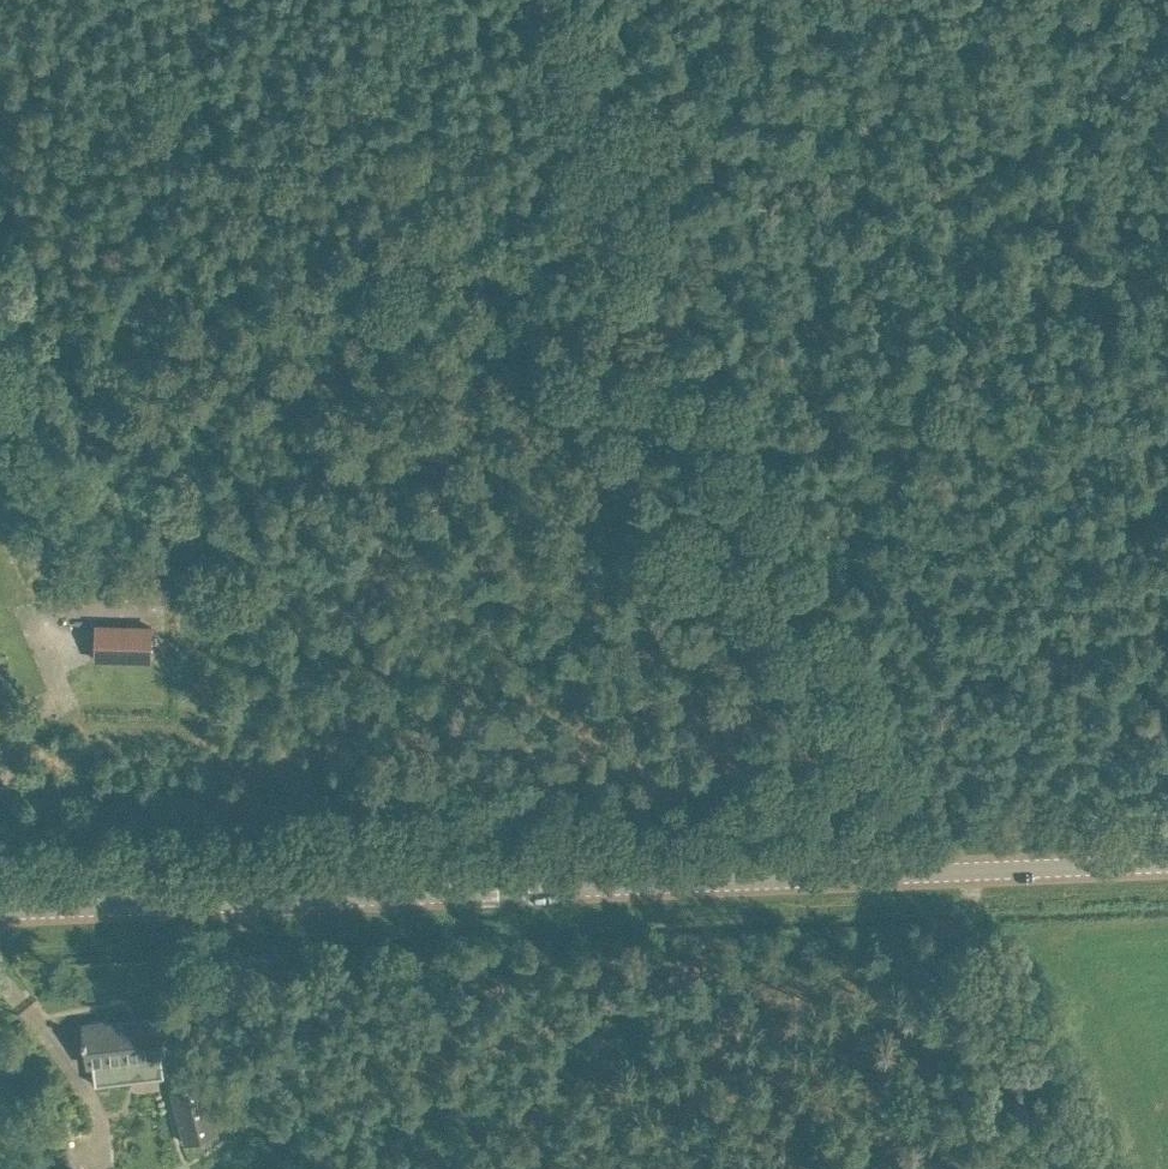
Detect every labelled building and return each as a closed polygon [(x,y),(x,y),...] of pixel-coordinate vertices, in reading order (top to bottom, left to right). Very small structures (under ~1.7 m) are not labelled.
[(96,621),(95,658),(152,660),(153,623),(96,621)] [(0,675),(0,709),(13,705),(2,674),(0,675)] [(83,1037),(84,1042),(86,1061),(164,1052),(160,1017),(85,1026),(86,1036),(83,1037)] [(205,1081),(172,1089),(185,1142),(218,1133),(205,1081)]
